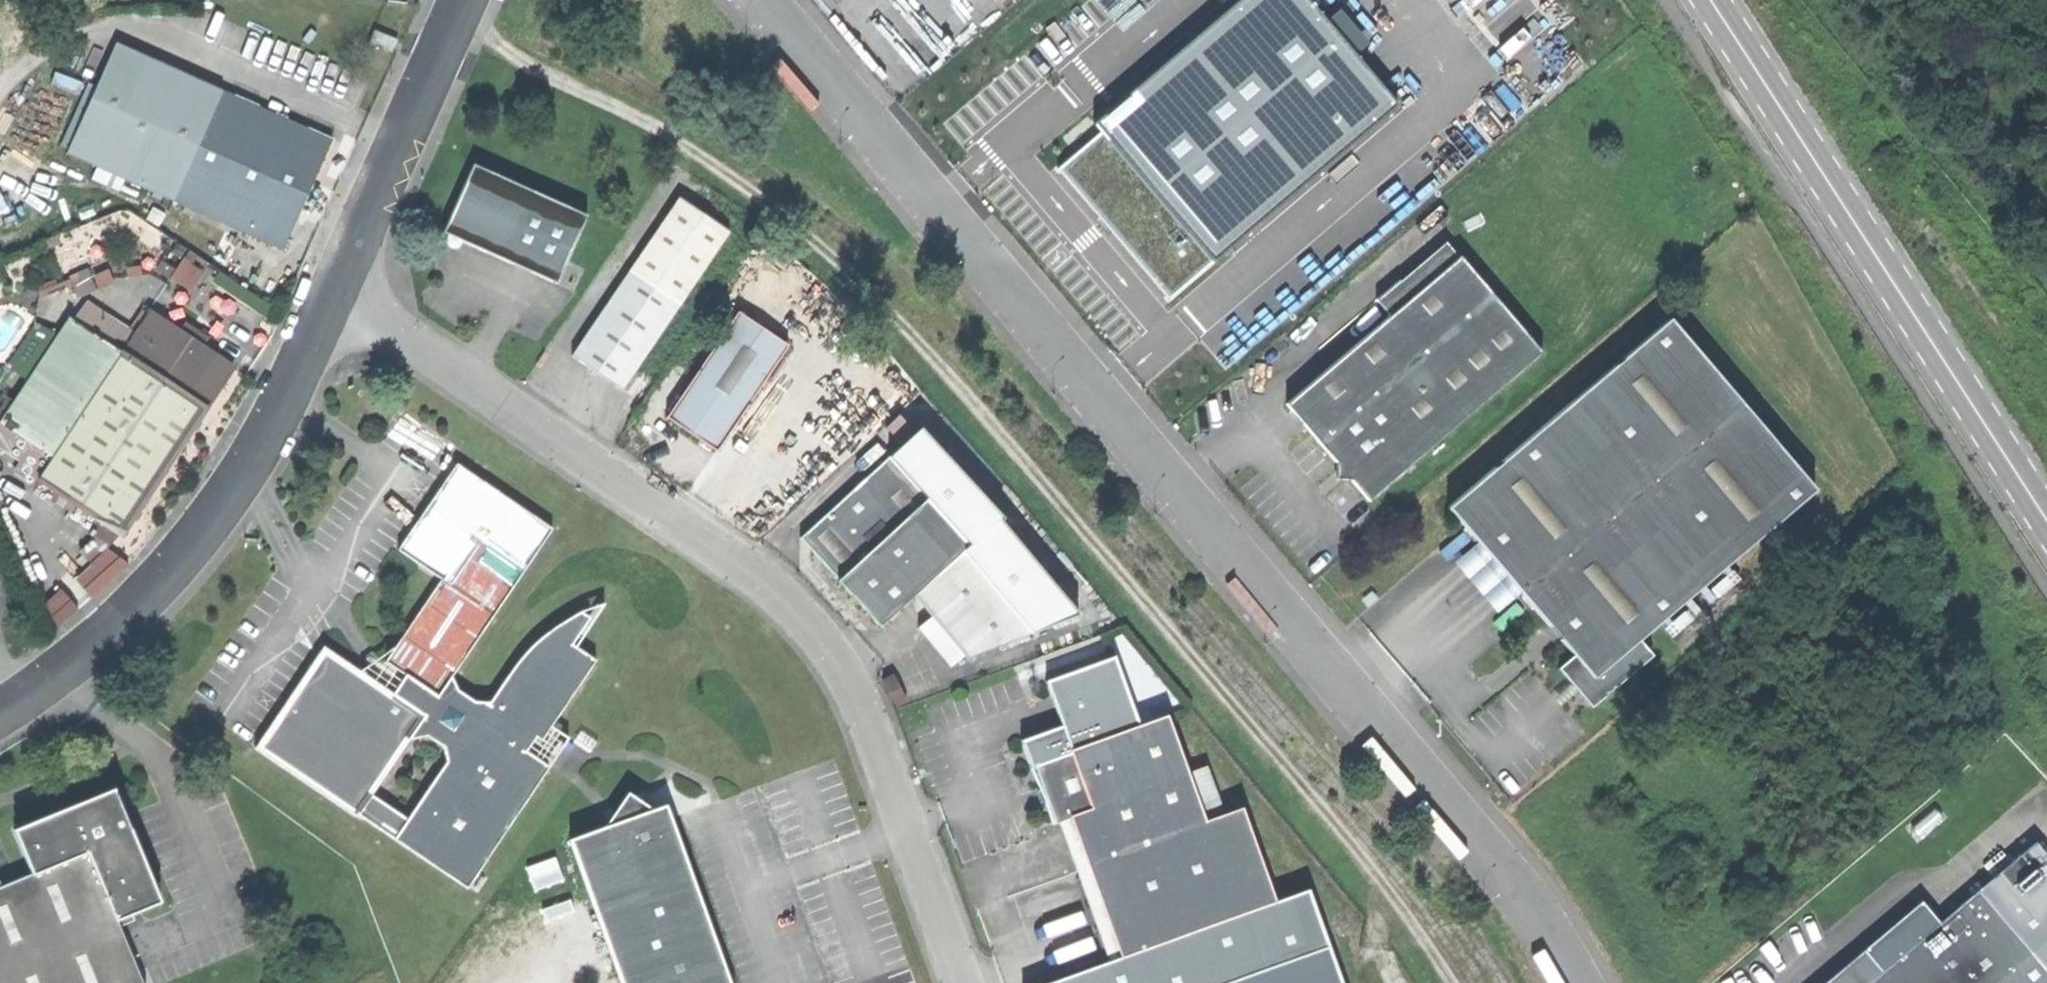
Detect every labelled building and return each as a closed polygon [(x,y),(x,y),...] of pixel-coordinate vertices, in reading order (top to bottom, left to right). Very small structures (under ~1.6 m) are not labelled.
[(1107,130),(1059,171),(1107,227),(1170,298),(1402,97),(1318,0),(1246,0),(1102,125),(1107,130)] [(369,41),(392,50),(397,37),(374,28),(369,41)] [(67,151),(171,199),(197,143),(222,87),(116,41),(67,151)] [(197,143),(305,193),(330,138),(222,87),(197,143)] [(905,100),(917,114),(925,107),(914,93),(905,100)] [(281,248),(305,193),(197,143),(171,199),(281,248)] [(586,214),(473,164),(443,231),(500,256),(557,281),(586,214)] [(623,388),(680,302),(728,229),(678,195),(629,269),(572,355),(595,370),(623,388)] [(1446,239),(1399,278),(1412,294),(1459,254),(1446,239)] [(1329,453),(1368,499),(1542,353),(1459,254),(1412,294),(1390,313),(1285,401),(1329,453)] [(1376,297),(1390,313),(1412,294),(1399,278),(1376,297)] [(692,433),(717,450),(788,344),(737,310),(666,416),(692,433)] [(37,478),(122,534),(176,451),(231,367),(146,311),(120,353),(51,456),(37,478)] [(1668,318),(1447,506),(1514,584),(1573,653),(1558,666),(1592,706),(1652,655),(1638,638),(1814,489),(1668,318)] [(51,456),(120,353),(68,319),(0,422),(0,423),(51,456)] [(882,433),(898,452),(912,439),(896,420),(882,433)] [(898,452),(800,540),(840,585),(880,630),(931,584),(949,603),(991,650),(1077,618),(996,526),(1001,521),(920,432),(912,439),(898,452)] [(428,598),(482,634),(553,526),(457,463),(418,521),(400,549),(442,577),(428,598)] [(95,594),(130,563),(113,545),(79,576),(95,594)] [(452,680),(482,634),(428,598),(387,660),(407,673),(395,691),(324,644),(256,747),(356,814),(357,812),(469,886),(549,765),(527,751),(536,736),(542,740),(597,658),(573,642),(590,617),(581,611),(550,623),(492,668),(474,694),(452,680)] [(937,612),(976,656),(991,650),(949,603),(937,612)] [(1034,766),(1054,822),(1070,816),(1091,875),(1120,956),(1045,982),(1341,982),(1307,888),(1275,900),(1241,806),(1222,812),(1204,819),(1187,771),(1170,723),(1167,714),(1139,724),(1114,655),(1045,679),(1071,752),(1034,766)] [(1181,718),(1170,723),(1187,771),(1199,767),(1181,718)] [(1205,764),(1199,767),(1187,771),(1204,819),(1222,812),(1205,764)] [(117,918),(161,900),(114,785),(13,827),(32,872),(0,885),(0,982),(144,982),(117,918)] [(571,837),(623,982),(731,982),(698,891),(666,803),(649,809),(627,794),(607,824),(571,837)] [(1977,889),(2046,973),(2046,858),(2033,842),(1977,889)] [(1977,889),(1938,922),(1882,969),(1863,947),(1821,982),(2046,982),(2046,973),(1977,889)] [(1919,901),(1863,947),(1882,969),(1938,922),(1919,901)]
